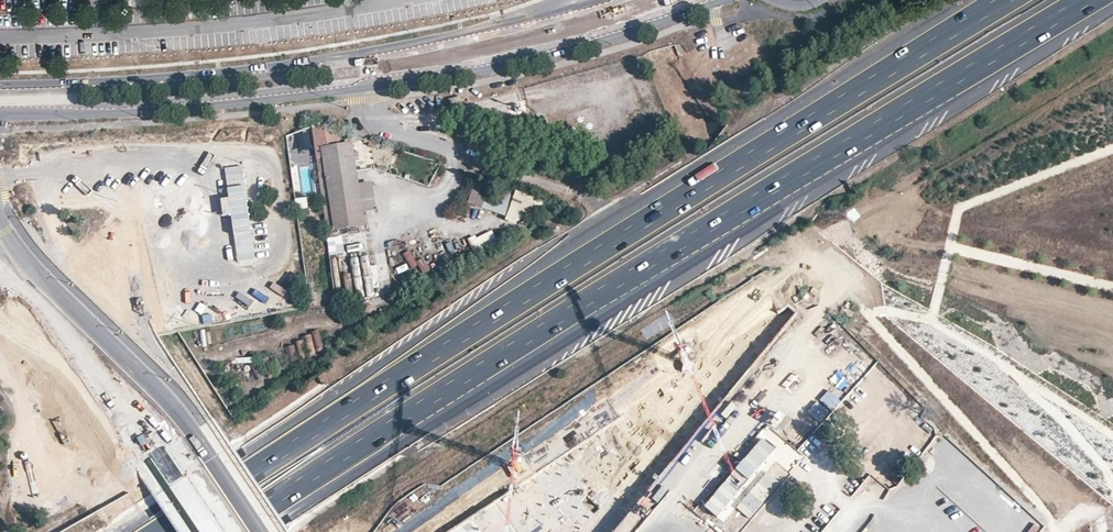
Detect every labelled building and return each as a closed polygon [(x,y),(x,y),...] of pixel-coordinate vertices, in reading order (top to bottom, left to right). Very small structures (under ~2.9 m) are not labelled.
[(339,134),(312,125),(326,230),(364,225),(362,213),(358,184),(351,144),(337,146),(339,134)] [(372,182),(358,184),(362,213),(377,210),(372,182)] [(475,182),(468,203),(508,217),(516,195),(475,182)] [(295,198),(297,209),(308,207),(307,196),(295,198)] [(468,239),(474,252),(497,241),(492,229),(468,239)] [(416,262),(409,250),(403,254),(412,268),(418,264),(416,262)] [(337,251),(329,252),(332,272),(340,271),(337,251)] [(379,295),(378,264),(370,264),(370,256),(353,257),(355,296),(379,295)] [(429,270),(422,258),(416,262),(418,264),(424,274),(429,270)] [(421,275),(418,270),(406,278),(409,283),(421,275)] [(759,343),(744,327),(593,435),(617,454),(650,480),(759,343)] [(288,347),(289,360),(302,359),(302,350),(323,349),(322,332),(304,333),(304,340),(296,341),(297,346),(288,347)] [(617,454),(591,486),(626,518),(654,484),(650,480),(617,454)] [(514,482),(519,490),(540,521),(582,479),(553,457),(514,482)] [(591,486),(582,479),(540,521),(546,529),(547,531),(614,531),(626,518),(591,486)] [(473,516),(483,531),(504,531),(518,523),(523,531),(542,531),(546,529),(540,521),(519,490),(473,516)] [(473,516),(449,531),(483,531),(473,516)]
